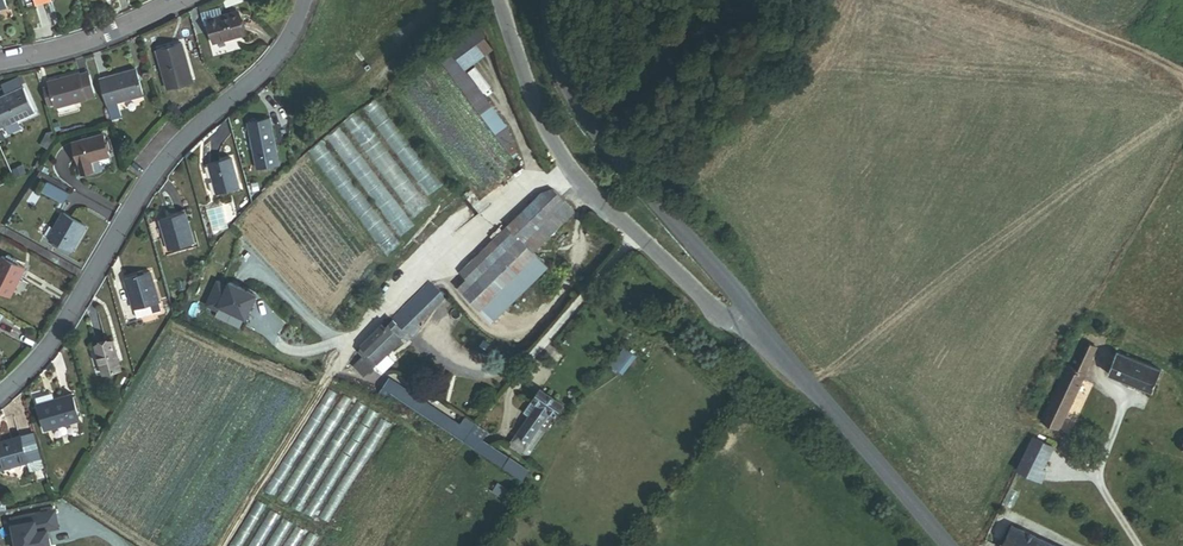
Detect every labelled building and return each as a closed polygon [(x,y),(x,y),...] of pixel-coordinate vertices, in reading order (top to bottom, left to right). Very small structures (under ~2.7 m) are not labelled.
[(201,13),(203,20),(207,19),(222,15),(220,8),(201,13)] [(222,15),(207,19),(208,24),(213,43),(244,35),(238,11),(222,15)] [(505,132),(509,129),(465,68),(491,49),(481,27),(439,57),(499,136),(505,132)] [(230,39),(212,44),(214,51),(232,46),(230,39)] [(168,91),(193,83),(181,43),(156,51),(168,91)] [(117,102),(143,95),(136,70),(100,80),(111,119),(121,117),(117,102)] [(48,83),(49,87),(50,90),(44,92),(48,106),(53,104),(54,108),(95,97),(89,76),(80,78),(79,75),(48,83)] [(34,112),(24,88),(0,99),(0,127),(34,112)] [(443,185),(378,99),(363,110),(428,196),(443,185)] [(429,205),(359,112),(344,124),(415,218),(429,205)] [(260,170),(281,165),(269,119),(248,124),(260,170)] [(415,225),(339,128),(324,139),(400,236),(415,225)] [(507,147),(513,143),(505,132),(499,136),(507,147)] [(91,162),(110,157),(104,135),(72,144),(80,175),(93,172),(91,162)] [(400,243),(324,142),(309,154),(386,255),(400,243)] [(216,195),(239,188),(231,158),(208,164),(216,195)] [(43,192),(62,201),(67,192),(48,183),(43,192)] [(519,236),(533,251),(575,210),(553,188),(542,191),(505,228),(516,239),(519,236)] [(168,249),(192,242),(184,211),(159,218),(168,249)] [(59,245),(71,252),(86,227),(63,213),(48,238),(54,242),(59,245)] [(461,270),(472,281),(516,239),(505,228),(461,270)] [(464,289),(493,319),(548,266),(533,251),(519,236),(516,239),(472,281),(464,289)] [(10,298),(25,269),(2,257),(0,261),(0,292),(10,298)] [(138,320),(162,313),(150,272),(125,279),(138,320)] [(363,373),(401,337),(404,340),(420,325),(417,321),(446,294),(430,278),(391,314),(391,318),(383,326),(380,323),(358,344),(361,346),(357,349),(362,354),(353,362),(363,373)] [(221,283),(211,307),(222,312),(224,308),(250,320),(260,296),(234,284),(232,288),(221,283)] [(104,375),(121,370),(113,341),(96,346),(104,375)] [(1041,420),(1059,429),(1097,347),(1087,343),(1075,368),(1067,365),(1041,420)] [(623,346),(610,364),(622,374),(636,355),(623,346)] [(1109,373),(1153,391),(1162,370),(1117,352),(1109,373)] [(386,389),(521,478),(527,469),(468,431),(473,423),(463,416),(458,424),(419,398),(418,398),(391,381),(386,389)] [(508,445),(526,457),(564,404),(540,388),(523,411),(529,416),(508,445)] [(53,401),(51,394),(34,399),(36,406),(53,401)] [(43,431),(78,421),(70,396),(53,401),(36,406),(43,431)] [(0,472),(28,464),(41,460),(42,460),(35,433),(0,443),(0,470),(0,472)] [(1045,470),(1043,469),(1053,446),(1032,436),(1017,470),(1041,481),(1045,470)] [(41,460),(28,464),(31,473),(34,474),(41,471),(43,469),(41,460)] [(32,521),(8,522),(14,545),(46,545),(50,545),(44,528),(29,535),(32,521)] [(1021,529),(1012,545),(1057,545),(1021,529)]
